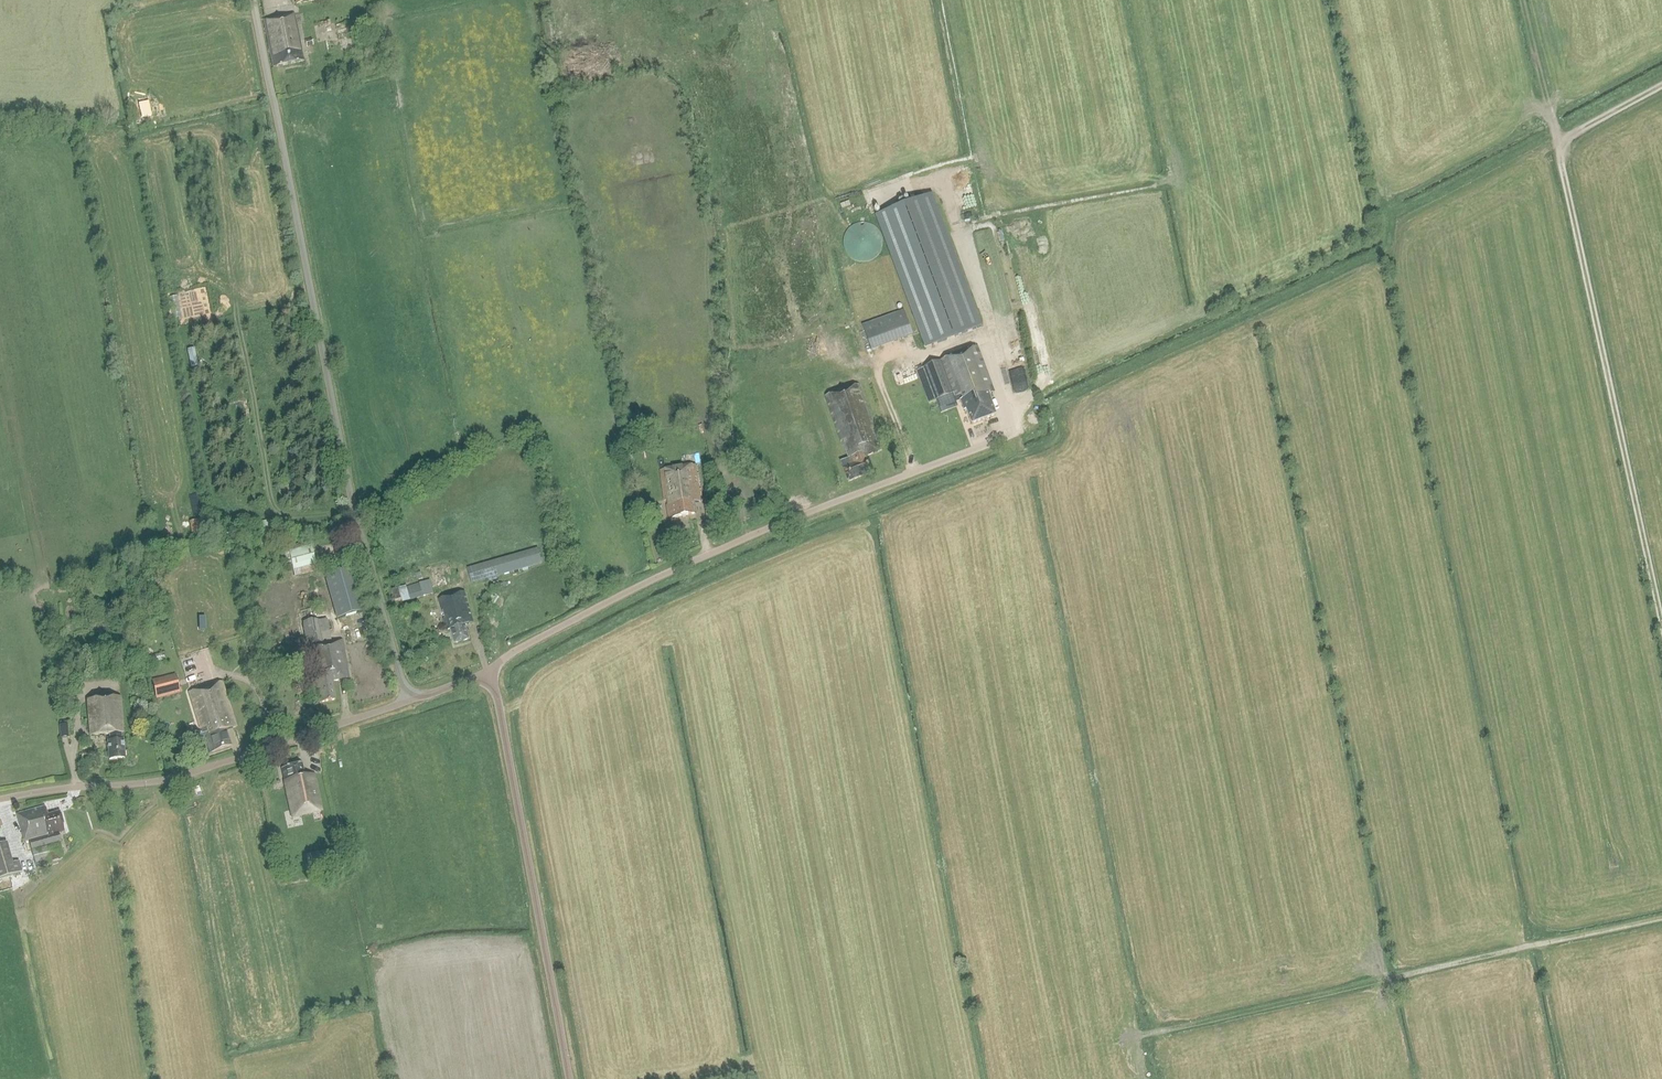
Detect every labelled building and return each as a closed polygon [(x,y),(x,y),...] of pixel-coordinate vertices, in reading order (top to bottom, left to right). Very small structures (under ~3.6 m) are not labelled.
[(304,62),(295,15),(264,21),(273,68),(304,62)] [(138,103),(141,117),(151,115),(149,101),(138,103)] [(932,195),(876,216),(897,272),(926,347),(982,326),(932,195)] [(882,238),(881,235),(880,233),(879,231),(877,229),(875,227),(873,225),(871,224),(868,223),(866,223),(863,222),(861,222),(858,223),(856,224),(853,225),(851,226),(849,228),(847,230),(846,232),(844,234),(844,236),(843,239),(843,242),(843,244),(843,247),(844,249),(845,252),(846,254),(848,256),(850,258),(852,259),(854,260),(857,261),(859,262),(862,262),(864,262),(867,262),(870,261),(872,260),(874,258),(876,257),(878,255),(879,253),(881,251),(882,248),(882,246),(882,243),(882,240),(882,238)] [(181,294),(172,295),(174,317),(184,316),(181,294)] [(904,311),(862,325),(872,351),(913,337),(904,311)] [(971,425),(996,415),(988,395),(995,392),(977,347),(923,368),(917,371),(929,403),(954,394),(955,397),(961,395),(963,400),(960,401),(964,412),(966,411),(971,425)] [(1024,352),(1010,356),(1019,385),(1032,381),(1024,352)] [(868,456),(881,451),(858,386),(825,398),(841,441),(842,441),(849,459),(841,462),(848,482),(874,473),(868,456)] [(693,503),(700,502),(695,466),(660,471),(664,501),(666,501),(668,518),(695,514),(693,503)] [(204,518),(192,521),(196,537),(209,533),(204,518)] [(274,525),(273,518),(257,520),(258,527),(274,525)] [(239,530),(237,521),(226,525),(228,533),(239,530)] [(277,542),(276,535),(257,537),(258,544),(277,542)] [(302,548),(301,543),(287,546),(294,575),(317,569),(311,546),(302,548)] [(467,569),(471,585),(542,565),(537,549),(467,569)] [(291,563),(288,551),(283,552),(286,564),(291,563)] [(325,576),(337,619),(365,611),(353,568),(325,576)] [(423,597),(423,596),(433,593),(430,580),(419,583),(407,587),(410,601),(423,597)] [(392,590),(395,601),(401,599),(398,589),(392,590)] [(445,618),(443,619),(446,630),(449,629),(449,630),(454,644),(470,640),(465,625),(474,623),(465,593),(465,591),(439,599),(442,611),(443,611),(445,618)] [(323,644),(332,643),(327,619),(319,620),(323,644)] [(319,620),(303,623),(312,673),(293,676),(296,688),(316,684),(320,702),(335,699),(332,682),(350,678),(343,641),(323,644),(319,620)] [(292,648),(294,657),(304,655),(302,641),(297,642),(298,647),(292,648)] [(256,652),(249,654),(252,665),(259,663),(256,652)] [(156,699),(180,693),(176,674),(151,681),(156,699)] [(191,741),(204,738),(209,753),(231,746),(226,730),(235,728),(222,682),(190,692),(201,731),(190,735),(191,741)] [(109,760),(125,759),(123,741),(122,741),(121,733),(123,733),(120,698),(88,701),(90,736),(110,734),(111,742),(108,742),(109,760)] [(68,725),(60,725),(60,738),(69,738),(68,725)] [(293,817),(321,811),(314,775),(304,776),(302,765),(282,769),(293,817)] [(31,850),(36,867),(62,860),(58,843),(61,842),(58,833),(65,831),(59,812),(47,816),(44,806),(17,814),(25,842),(29,841),(31,850)] [(6,843),(0,845),(0,879),(23,873),(19,862),(12,864),(6,843)] [(333,849),(323,851),(327,868),(337,866),(333,849)]
